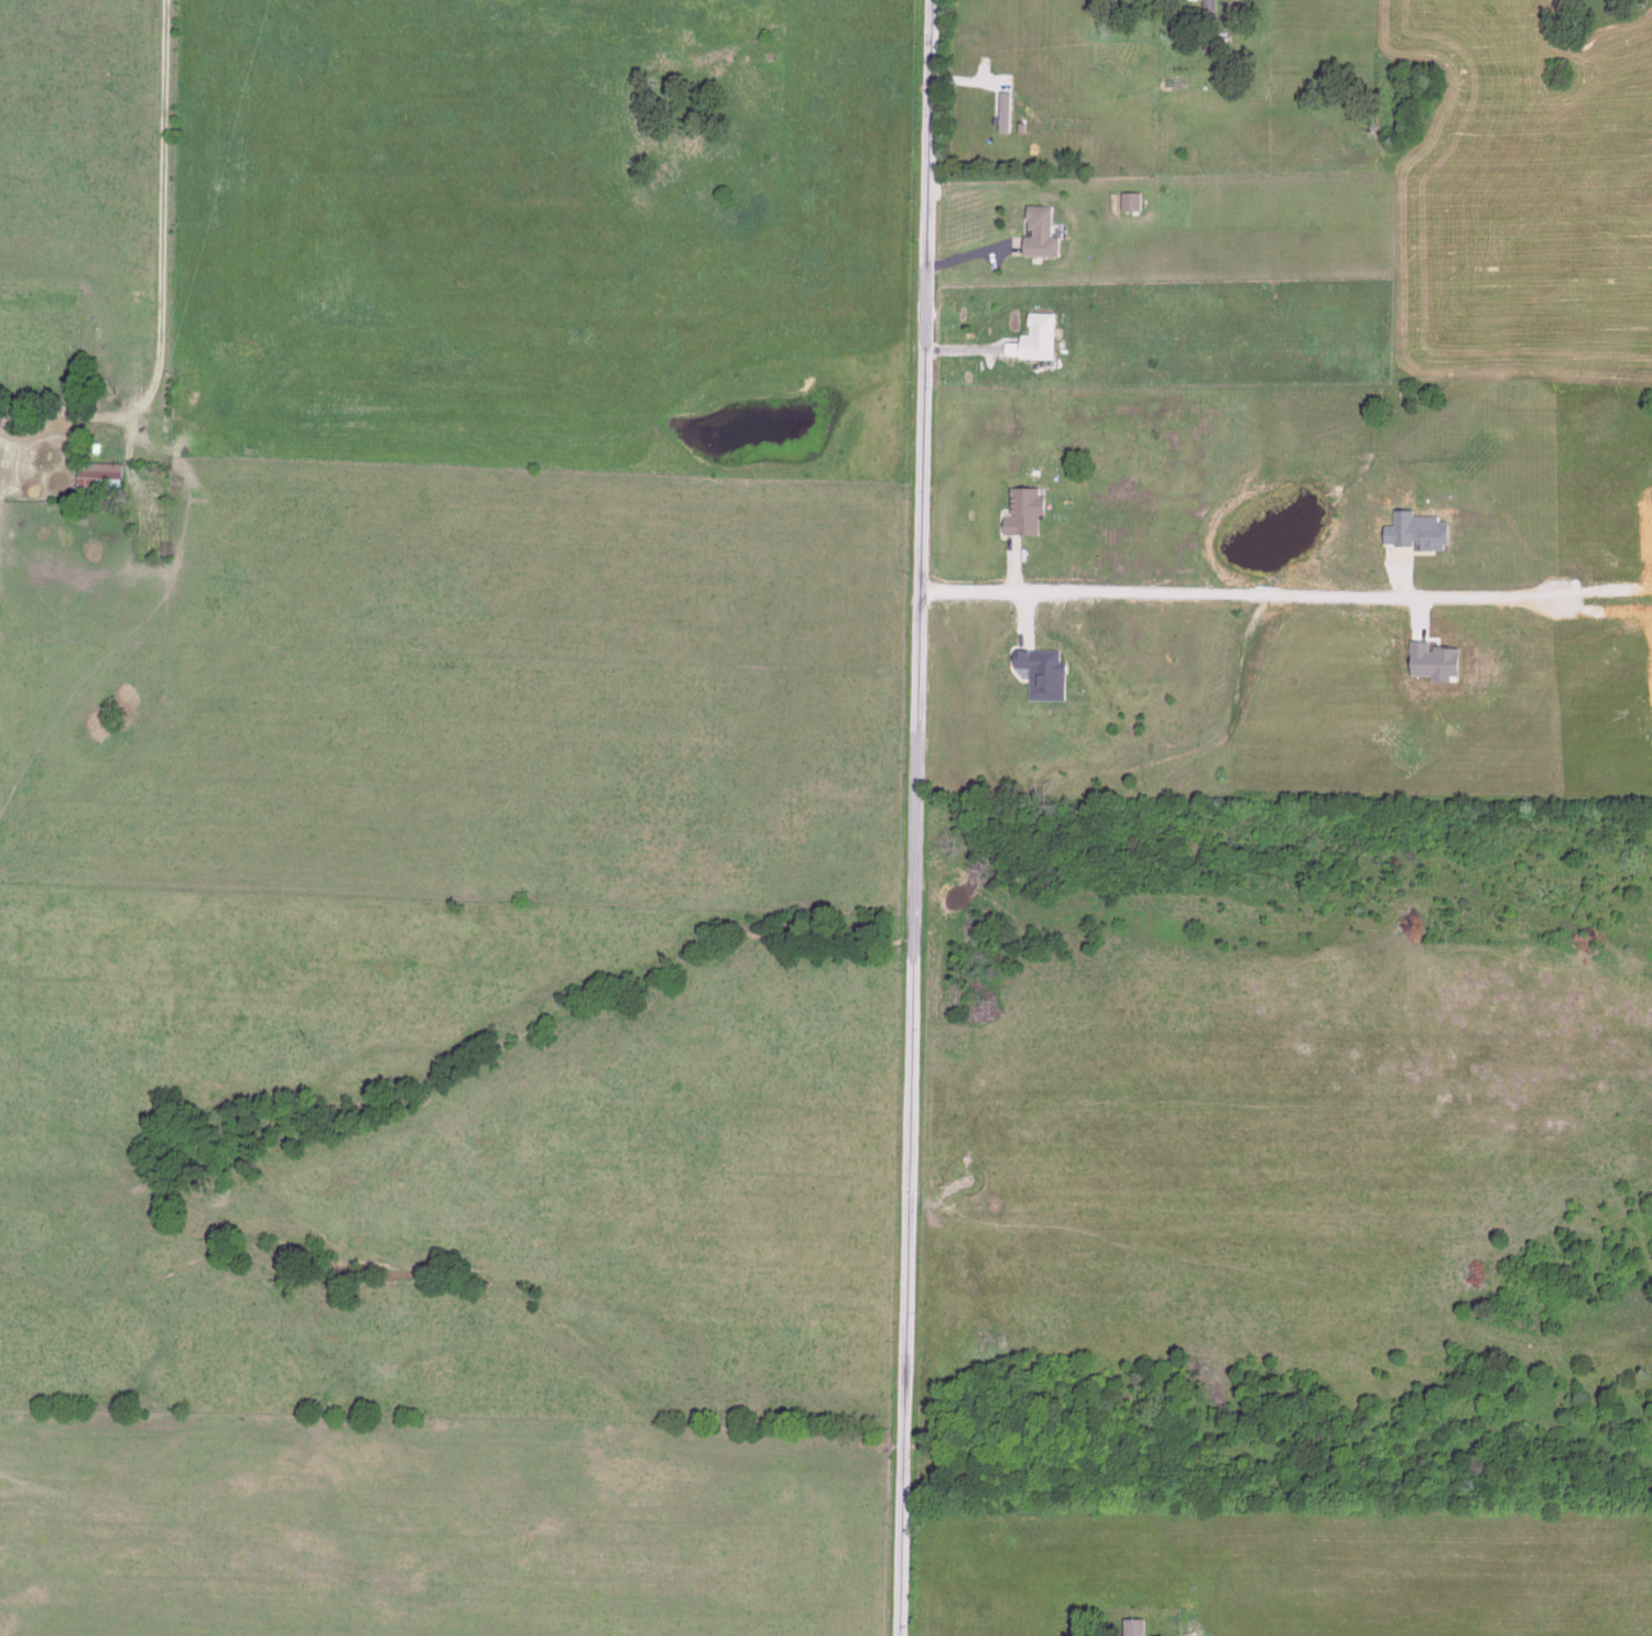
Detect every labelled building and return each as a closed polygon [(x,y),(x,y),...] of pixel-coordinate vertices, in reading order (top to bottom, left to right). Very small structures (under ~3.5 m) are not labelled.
[(1201,12),(1216,12),(1216,0),(1201,0),(1201,12)] [(1123,199),(1123,219),(1143,219),(1143,199),(1123,199)] [(1056,211),(1029,211),(1029,236),(1034,236),(1035,240),(1028,240),(1028,270),(1065,270),(1065,241),(1056,242),(1056,211)] [(1056,321),(1056,367),(1021,366),(1021,362),(1007,362),(1007,341),(1033,341),(1033,321),(1056,321)] [(119,464),(74,464),(74,496),(119,496),(119,464)] [(1044,491),(1044,538),(1008,538),(1008,522),(1015,522),(1015,492),(1044,491)] [(1015,655),(1015,674),(1029,674),(1029,706),(1068,706),(1068,676),(1058,676),(1058,655),(1015,655)] [(1121,1621),(1121,1635),(1142,1635),(1142,1621),(1121,1621)]
